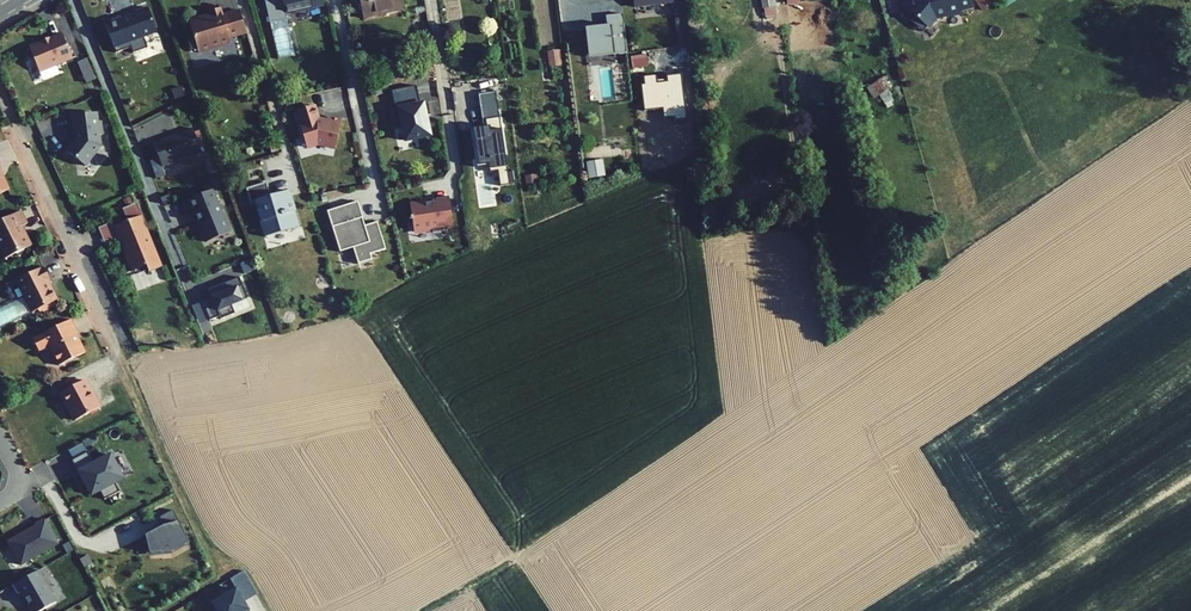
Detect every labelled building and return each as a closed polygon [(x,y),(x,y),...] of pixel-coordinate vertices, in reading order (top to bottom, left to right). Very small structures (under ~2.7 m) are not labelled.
[(268,16),(280,12),(277,0),(267,0),(264,1),(268,16)] [(285,13),(324,5),(322,0),(283,0),(285,13)] [(363,19),(364,19),(364,17),(380,14),(380,10),(403,5),(402,0),(359,0),(363,19)] [(765,17),(776,15),(774,0),(761,0),(762,9),(764,8),(765,17)] [(975,0),(906,0),(905,1),(916,11),(911,16),(924,29),(938,15),(949,12),(950,15),(964,11),(963,8),(976,4),(975,0)] [(983,9),(996,0),(977,0),(983,9)] [(121,22),(128,42),(156,31),(147,7),(134,12),(136,17),(132,19),(131,18),(121,22)] [(246,33),(239,10),(222,16),(219,8),(209,11),(210,15),(209,18),(205,19),(204,17),(202,17),(188,21),(198,53),(230,43),(228,38),(246,33)] [(627,53),(623,14),(605,16),(606,26),(585,28),(588,53),(613,50),(614,55),(627,53)] [(29,48),(39,72),(72,58),(62,34),(49,39),(49,41),(29,48)] [(546,50),(547,66),(560,65),(559,49),(546,50)] [(630,54),(631,77),(642,76),(641,54),(630,54)] [(77,63),(85,83),(94,79),(86,60),(77,63)] [(665,116),(672,116),(672,120),(685,119),(681,75),(668,77),(668,83),(657,84),(656,76),(645,77),(646,85),(642,85),(644,110),(664,108),(665,116)] [(867,87),(874,98),(889,88),(882,77),(867,87)] [(420,104),(416,86),(391,91),(395,110),(393,110),(397,129),(403,128),(405,141),(430,136),(426,116),(430,115),(427,103),(420,104)] [(479,94),(484,127),(472,129),(478,166),(489,164),(490,170),(498,169),(500,186),(510,185),(496,92),(479,94)] [(314,106),(297,111),(301,124),(299,125),(307,147),(318,144),(335,148),(341,120),(328,117),(327,122),(318,120),(314,106)] [(64,150),(84,166),(100,146),(99,135),(102,134),(100,121),(97,121),(96,112),(71,115),(73,135),(75,135),(76,138),(73,142),(71,141),(64,150)] [(150,162),(156,179),(165,175),(162,167),(201,152),(192,129),(153,143),(159,158),(150,162)] [(603,159),(586,160),(587,177),(604,176),(603,159)] [(8,189),(0,172),(0,194),(8,189)] [(255,202),(265,237),(267,236),(266,233),(297,224),(298,227),(299,227),(289,190),(287,191),(287,192),(270,197),(265,182),(245,188),(250,204),(255,202)] [(230,232),(213,189),(187,199),(192,211),(194,210),(207,242),(230,232)] [(452,226),(448,197),(435,199),(436,202),(409,206),(411,217),(410,217),(410,220),(412,220),(413,232),(431,230),(432,232),(447,230),(446,227),(452,226)] [(358,201),(328,211),(341,252),(354,247),(359,264),(373,259),(371,254),(386,249),(377,221),(365,224),(358,201)] [(131,271),(146,265),(149,271),(161,266),(136,205),(124,210),(128,221),(115,226),(121,239),(125,250),(128,248),(130,253),(125,255),(131,271)] [(0,221),(0,247),(5,258),(31,246),(21,226),(27,223),(20,211),(0,221)] [(100,227),(107,245),(121,239),(115,226),(113,221),(100,227)] [(32,311),(32,312),(56,300),(47,282),(49,281),(42,267),(16,280),(24,296),(32,311)] [(248,298),(239,277),(217,286),(218,288),(209,291),(212,297),(202,301),(210,320),(220,316),(221,319),(235,313),(231,304),(248,298)] [(32,311),(24,296),(0,308),(0,327),(32,311)] [(48,345),(58,366),(84,353),(74,333),(76,332),(70,320),(32,339),(37,350),(48,345)] [(100,407),(85,380),(61,392),(75,420),(100,407)] [(94,464),(87,452),(71,460),(83,483),(85,483),(91,495),(99,491),(104,500),(119,492),(114,483),(121,479),(110,455),(94,464)] [(188,539),(174,509),(161,515),(163,524),(145,532),(148,547),(169,547),(188,539)] [(20,565),(58,544),(44,519),(35,524),(36,525),(7,541),(20,565)] [(243,570),(230,578),(243,601),(251,596),(256,593),(243,570)] [(38,571),(13,585),(18,594),(21,592),(32,610),(40,610),(56,602),(38,571)] [(213,602),(218,610),(249,610),(235,589),(213,602)]
